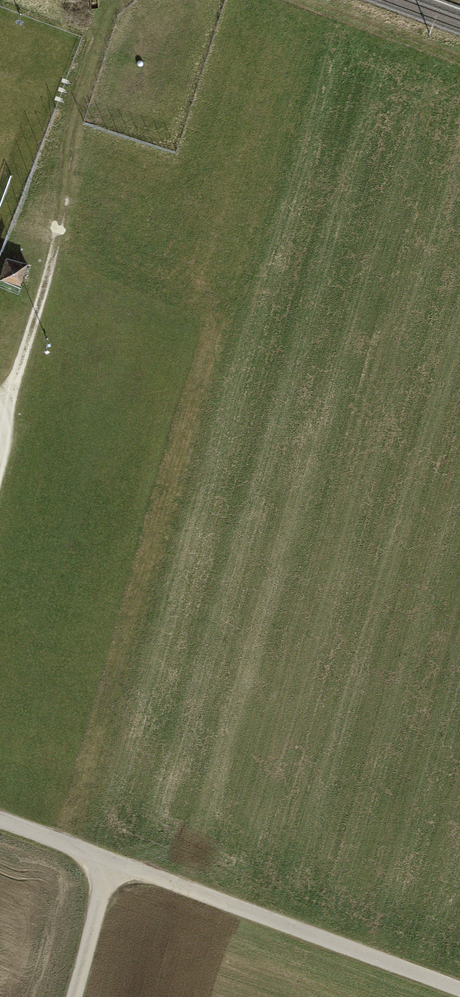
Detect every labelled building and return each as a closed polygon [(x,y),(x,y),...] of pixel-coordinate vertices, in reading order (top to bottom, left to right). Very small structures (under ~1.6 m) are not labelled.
[(2,255),(0,262),(0,280),(18,286),(25,262),(2,255)]
